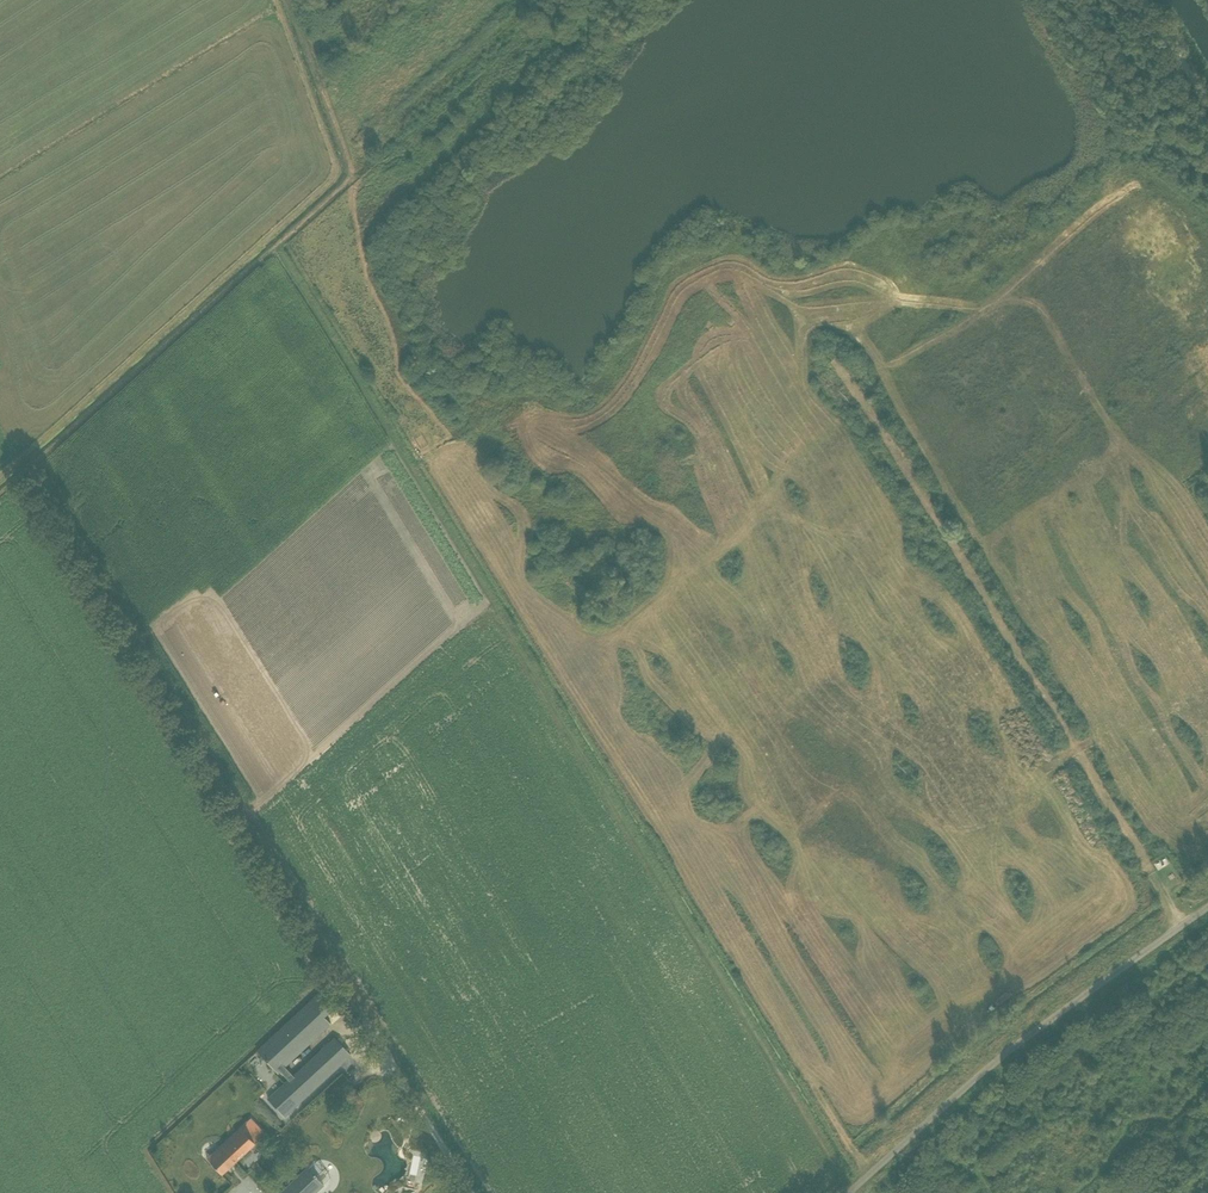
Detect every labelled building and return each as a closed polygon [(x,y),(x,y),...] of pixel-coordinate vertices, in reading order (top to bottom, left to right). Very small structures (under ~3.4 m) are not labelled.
[(1153,862),(1158,870),(1170,862),(1165,855),(1153,862)] [(309,1001),(256,1050),(257,1051),(278,1075),(281,1072),(286,1068),(331,1024),(325,1018),(309,1001)] [(284,1117),(351,1055),(334,1036),(292,1075),(286,1068),(281,1072),(288,1079),(267,1098),(276,1108),(284,1117)] [(222,1174),(265,1134),(251,1118),(220,1147),(223,1151),(211,1162),(222,1174)] [(363,1166),(386,1192),(424,1192),(433,1185),(393,1140),(363,1166)] [(296,1180),(282,1192),(308,1192),(296,1180)]
